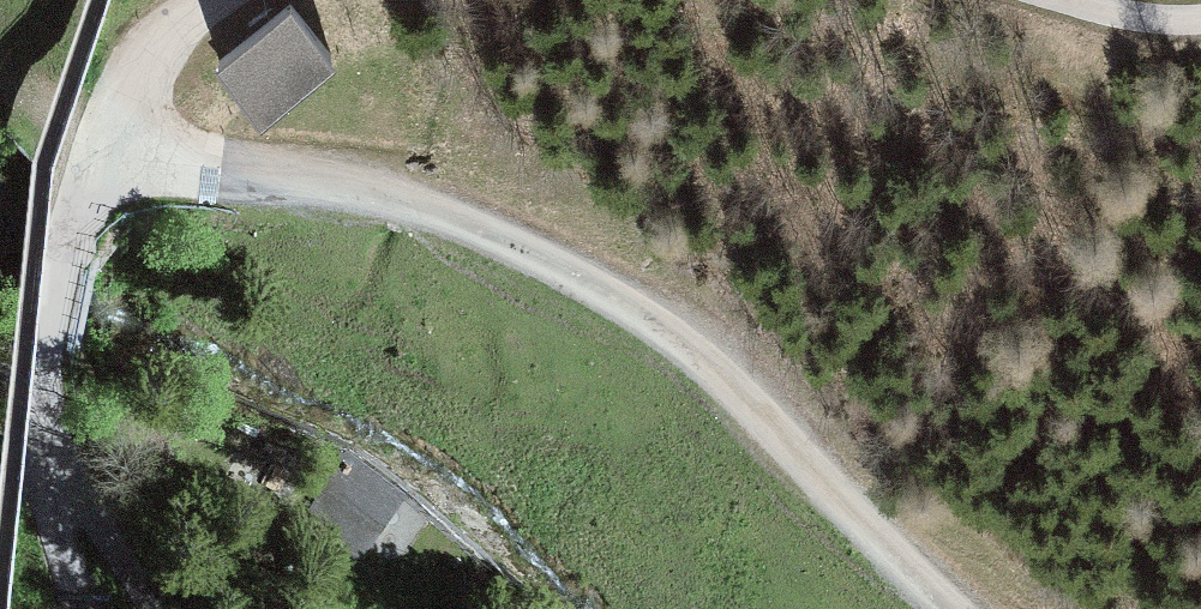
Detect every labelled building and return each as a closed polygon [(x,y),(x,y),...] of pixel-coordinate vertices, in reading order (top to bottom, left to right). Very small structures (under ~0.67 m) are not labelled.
[(288,7),(220,64),(261,113),(329,56),(288,7)] [(343,456),(310,521),(350,551),(393,492),(343,456)]
